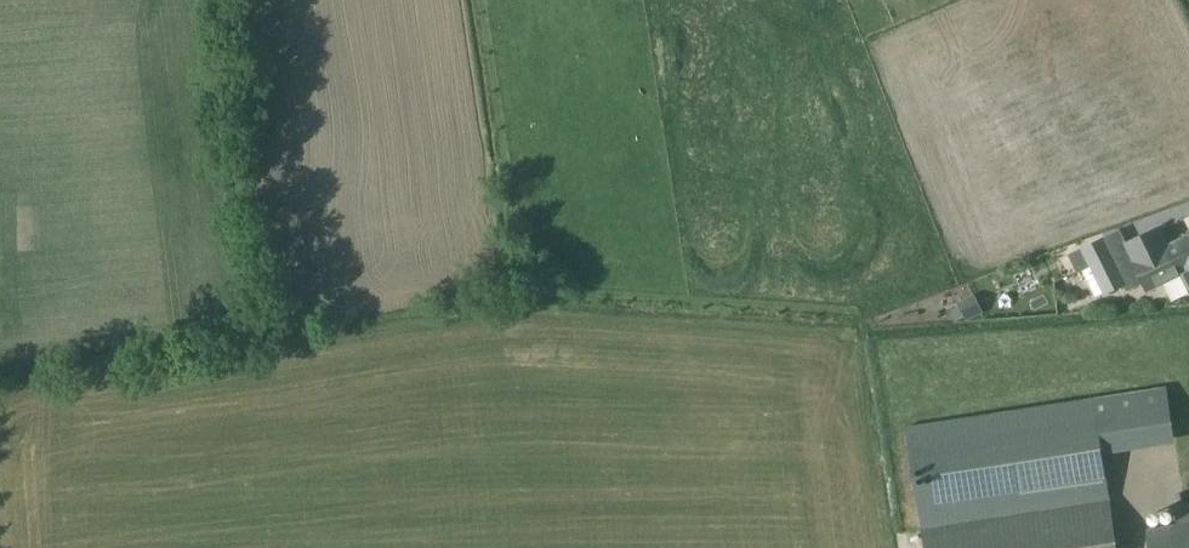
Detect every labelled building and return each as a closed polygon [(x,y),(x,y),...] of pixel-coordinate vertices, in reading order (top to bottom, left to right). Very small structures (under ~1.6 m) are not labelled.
[(1159,225),(1120,243),(1144,292),(1182,275),(1168,246),(1159,225)] [(1081,249),(1105,297),(1128,285),(1105,237),(1081,249)] [(1168,246),(1182,275),(1188,291),(1188,237),(1168,246)] [(1161,301),(1168,316),(1185,307),(1178,293),(1161,301)] [(1109,499),(1100,435),(1094,399),(907,428),(912,464),(922,529),(1109,499)] [(1109,499),(922,529),(925,547),(1117,547),(1109,499)] [(1179,525),(1147,530),(1150,547),(1188,547),(1188,503),(1176,505),(1179,525)]
